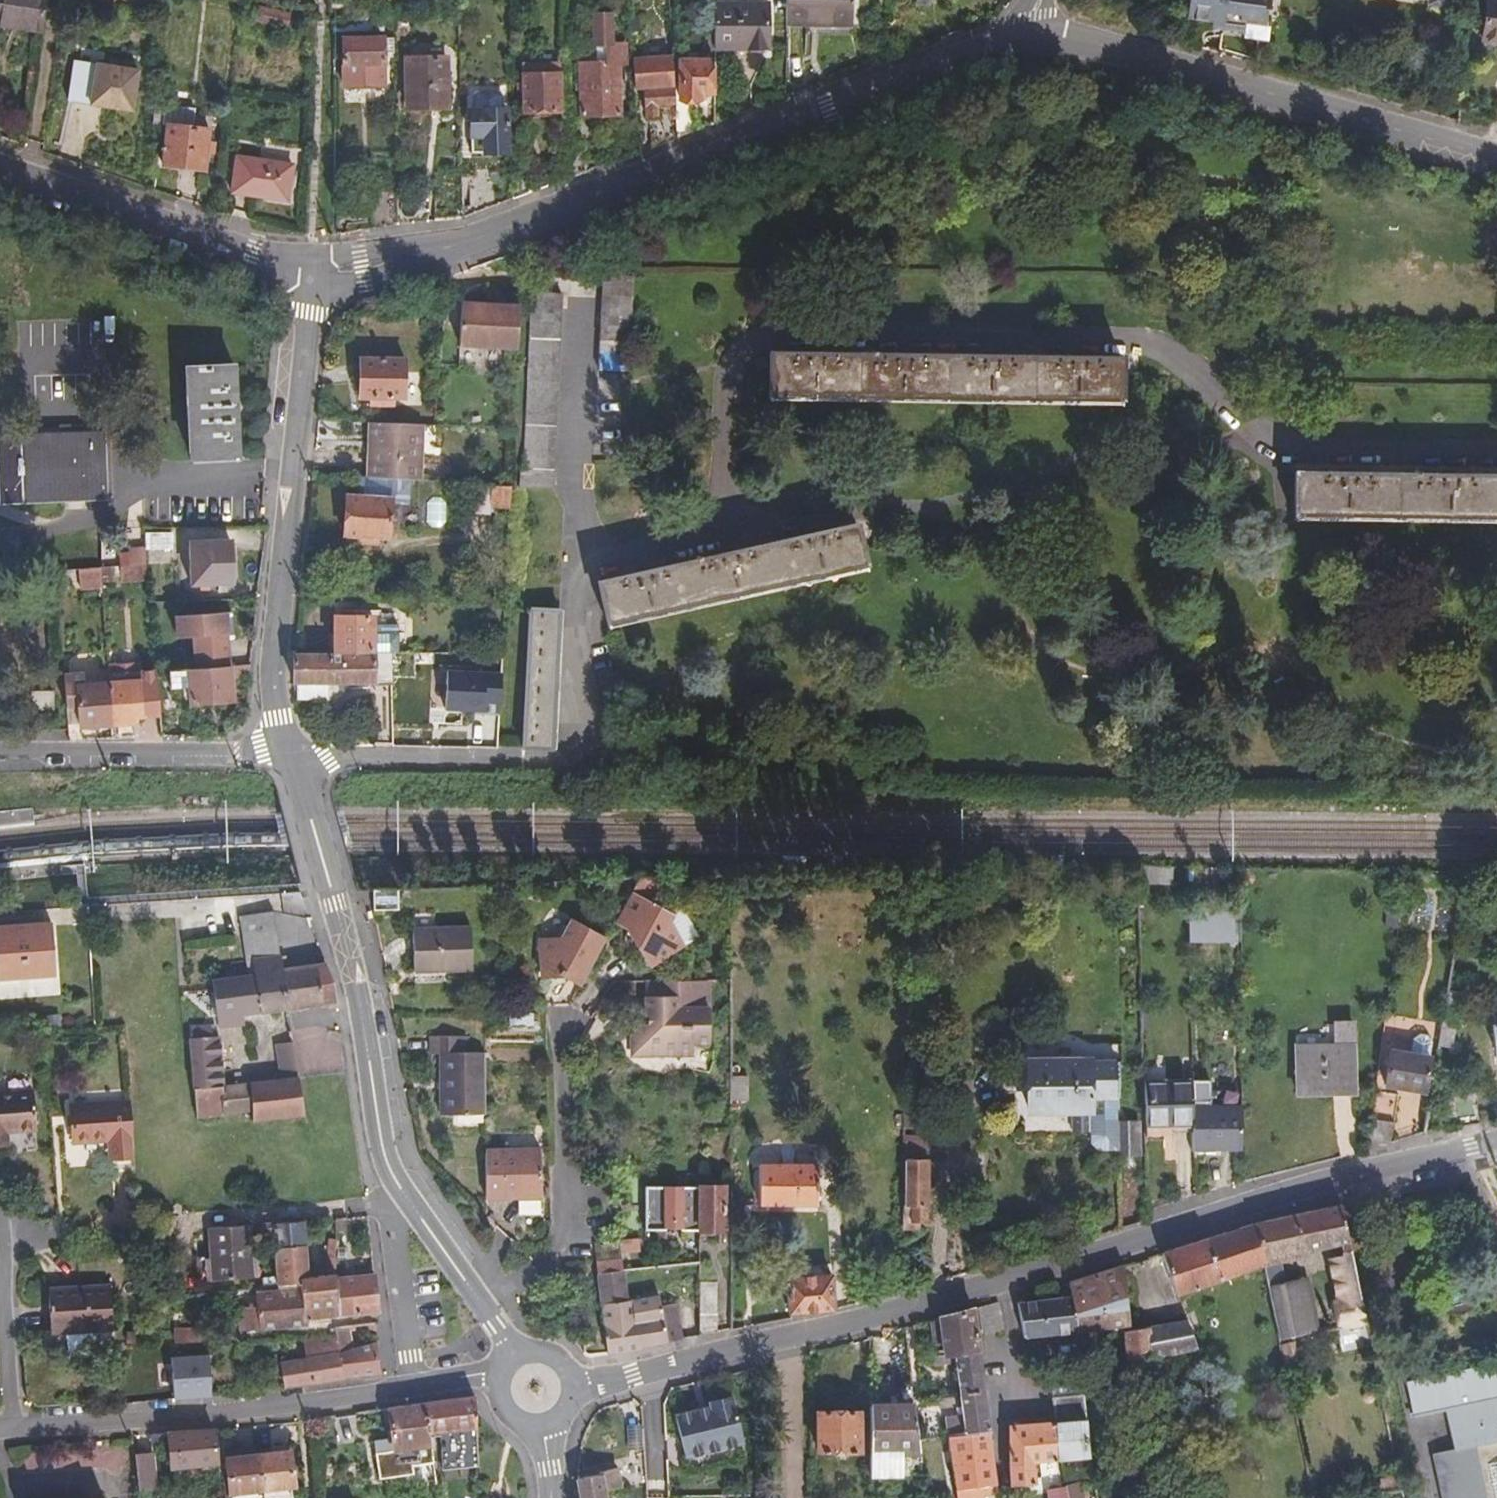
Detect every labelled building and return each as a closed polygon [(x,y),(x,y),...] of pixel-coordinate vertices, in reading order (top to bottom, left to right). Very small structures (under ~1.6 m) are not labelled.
[(40,0),(0,0),(0,29),(35,34),(40,0)] [(707,58),(759,59),(760,0),(738,0),(738,15),(707,15),(707,30),(707,46),(707,58)] [(780,26),(842,28),(843,0),(781,0),(780,26)] [(1180,16),(1212,21),(1206,53),(1244,59),(1252,13),(1257,14),(1259,1),(1261,1),(1261,0),(1182,0),(1180,16)] [(1434,0),(1414,0),(1413,6),(1433,9),(1434,0)] [(1476,38),(1496,40),(1496,0),(1480,0),(1476,38)] [(286,13),(259,12),(259,24),(285,24),(286,13)] [(571,63),(573,115),(612,114),(611,62),(618,62),(617,42),(604,43),(603,13),(586,13),(586,43),(597,43),(597,62),(571,63)] [(696,46),(707,46),(707,30),(696,30),(696,46)] [(372,40),(332,40),(333,87),(372,87),(372,40)] [(438,50),(400,51),(400,83),(434,83),(434,71),(439,71),(438,50)] [(665,55),(624,57),(625,89),(637,88),(639,111),(651,111),(650,106),(667,105),(665,55)] [(690,90),(706,90),(707,58),(673,58),(672,97),(690,97),(690,90)] [(66,103),(130,112),(136,73),(72,63),(66,103)] [(551,72),(516,72),(516,109),(551,109),(551,72)] [(159,106),(149,105),(147,123),(157,124),(159,106)] [(191,110),(159,106),(157,124),(161,125),(189,128),(191,110)] [(668,118),(670,137),(685,132),(684,111),(668,112),(668,118)] [(498,114),(463,114),(463,157),(498,157),(498,114)] [(645,120),(646,146),(670,137),(668,118),(645,120)] [(203,129),(189,128),(161,125),(157,164),(199,169),(203,129)] [(230,157),(225,192),(280,200),(285,165),(230,157)] [(626,279),(596,278),(591,370),(621,371),(626,279)] [(545,490),(556,296),(526,295),(516,469),(513,469),(512,489),(545,490)] [(510,347),(512,311),(454,308),(452,344),(510,347)] [(1129,403),(1131,356),(770,352),(769,399),(1129,403)] [(382,400),(393,401),(395,361),(350,359),(349,399),(363,400),(363,407),(381,407),(382,400)] [(187,462),(234,460),(230,369),(184,370),(187,462)] [(413,427),(361,424),(358,481),(402,483),(411,483),(413,427)] [(102,498),(100,435),(0,438),(0,505),(102,498)] [(1287,472),(1286,519),(1496,521),(1496,474),(1287,472)] [(358,481),(349,480),(348,500),(336,500),(334,539),(350,540),(350,546),(367,547),(367,541),(380,541),(382,508),(401,509),(402,483),(358,481)] [(503,512),(504,489),(484,488),(483,511),(503,512)] [(861,524),(599,583),(611,628),(871,567),(861,524)] [(166,538),(141,540),(144,567),(169,565),(166,538)] [(226,546),(185,547),(187,587),(227,585),(226,546)] [(145,583),(144,567),(115,569),(117,585),(145,583)] [(117,585),(115,569),(97,570),(98,587),(117,585)] [(97,570),(75,572),(76,592),(99,590),(98,587),(97,570)] [(515,751),(544,753),(553,612),(523,610),(515,751)] [(192,671),(225,669),(223,642),(222,616),(172,619),(173,639),(190,638),(192,671)] [(222,616),(223,642),(230,642),(228,616),(222,616)] [(323,619),(323,655),(359,655),(359,636),(359,619),(323,619)] [(382,655),(382,636),(359,636),(359,655),(382,655)] [(282,655),(282,685),(286,685),(286,702),(316,702),(316,685),(378,685),(378,667),(400,667),(400,655),(382,655),(359,655),(323,655),(282,655)] [(440,667),(440,655),(400,655),(400,667),(440,667)] [(495,664),(495,655),(485,655),(485,664),(495,664)] [(449,665),(448,709),(502,711),(503,667),(449,665)] [(226,681),(242,680),(244,667),(225,669),(226,681)] [(227,704),(226,681),(225,669),(192,671),(166,673),(167,690),(184,689),(185,707),(227,704)] [(76,729),(108,727),(105,687),(73,689),(72,676),(60,676),(63,709),(75,708),(76,729)] [(105,687),(108,727),(130,725),(129,718),(140,717),(140,714),(155,713),(153,684),(138,685),(137,676),(104,679),(105,687)] [(47,695),(30,696),(31,711),(48,711),(47,695)] [(1167,887),(1167,870),(1133,870),(1133,887),(1167,887)] [(1228,909),(1230,872),(1187,872),(1188,909),(1228,909)] [(645,909),(662,882),(631,883),(623,897),(645,909)] [(391,913),(391,893),(362,893),(366,914),(391,913)] [(645,909),(623,897),(608,925),(635,941),(630,949),(642,969),(674,951),(659,924),(662,919),(645,909)] [(1391,931),(1393,912),(1380,910),(1378,930),(1391,931)] [(271,955),(266,912),(234,914),(241,974),(275,970),(279,971),(277,956),(271,955)] [(570,988),(595,941),(561,922),(551,941),(529,941),(530,978),(552,977),(570,988)] [(46,927),(0,930),(0,982),(50,979),(49,962),(45,963),(44,948),(47,948),(46,927)] [(462,932),(406,931),(405,970),(441,971),(441,974),(461,974),(462,932)] [(275,970),(241,974),(223,977),(223,987),(208,989),(212,1027),(234,1025),(234,1016),(282,1010),(275,970)] [(329,989),(322,970),(279,971),(275,970),(282,1010),(332,1005),(329,989)] [(702,1046),(698,983),(645,987),(646,1000),(638,1001),(640,1033),(625,1034),(627,1060),(685,1057),(684,1048),(702,1046)] [(646,1000),(645,987),(637,987),(638,1001),(646,1000)] [(535,1020),(514,1020),(515,1030),(536,1030),(535,1020)] [(1487,1028),(1489,1054),(1496,1053),(1496,1027),(1487,1028)] [(1314,1050),(1290,1050),(1289,1094),(1345,1095),(1346,1028),(1327,1028),(1327,1044),(1314,1044),(1314,1050)] [(188,1031),(189,1042),(204,1041),(203,1029),(188,1031)] [(1407,1043),(1404,1056),(1385,1054),(1380,1090),(1418,1096),(1425,1047),(1422,1038),(1413,1036),(1407,1043)] [(298,1119),(288,1038),(273,1039),(278,1081),(216,1088),(189,1091),(192,1121),(245,1115),(246,1125),(298,1119)] [(479,1115),(478,1055),(456,1055),(456,1038),(419,1039),(419,1055),(432,1055),(432,1116),(479,1115)] [(213,1065),(211,1040),(204,1041),(189,1042),(183,1043),(186,1068),(213,1065)] [(1110,1100),(1112,1099),(1112,1064),(1083,1063),(1083,1061),(1024,1060),(1023,1111),(1065,1112),(1065,1130),(1083,1130),(1082,1145),(1088,1153),(1108,1153),(1108,1158),(1130,1158),(1131,1125),(1110,1125),(1110,1100)] [(189,1091),(216,1088),(213,1065),(186,1068),(189,1091)] [(740,1079),(723,1079),(723,1105),(740,1105),(740,1079)] [(1185,1112),(1184,1082),(1136,1083),(1137,1128),(1185,1128),(1185,1112)] [(1432,1132),(1471,1126),(1476,1099),(1439,1094),(1432,1132)] [(4,1143),(3,1133),(30,1131),(28,1096),(0,1098),(0,1143),(4,1143)] [(1394,1100),(1367,1097),(1362,1140),(1388,1143),(1394,1100)] [(125,1106),(84,1109),(86,1143),(103,1142),(105,1163),(129,1161),(125,1106)] [(86,1143),(84,1109),(65,1111),(67,1144),(86,1143)] [(1185,1152),(1233,1152),(1233,1111),(1185,1112),(1185,1128),(1185,1152)] [(533,1200),(532,1153),(476,1154),(477,1201),(533,1200)] [(922,1163),(898,1162),(897,1229),(905,1230),(905,1225),(921,1225),(922,1180),(928,1181),(929,1166),(922,1166),(922,1163)] [(751,1170),(751,1209),(810,1209),(810,1170),(751,1170)] [(690,1233),(690,1188),(636,1189),(636,1234),(690,1233)] [(715,1189),(690,1188),(690,1233),(716,1233),(715,1189)] [(1359,1327),(1334,1208),(1248,1225),(1254,1265),(1323,1250),(1332,1302),(1328,1302),(1334,1333),(1359,1327)] [(304,1251),(302,1224),(272,1226),(274,1268),(289,1267),(289,1250),(304,1251)] [(1254,1265),(1248,1225),(1155,1255),(1169,1297),(1255,1271),(1254,1265)] [(248,1279),(244,1228),(204,1231),(208,1282),(248,1279)] [(585,1247),(597,1357),(630,1352),(629,1349),(672,1342),(666,1307),(652,1308),(650,1299),(625,1302),(623,1301),(617,1302),(611,1252),(628,1250),(628,1241),(585,1247)] [(306,1278),(304,1251),(289,1250),(289,1267),(274,1268),(275,1287),(299,1286),(306,1278)] [(1123,1329),(1117,1267),(1062,1284),(1063,1301),(1066,1300),(1071,1335),(1123,1329)] [(302,1321),(334,1318),(332,1281),(332,1276),(326,1277),(306,1278),(299,1286),(299,1293),(302,1321)] [(334,1318),(376,1313),(372,1277),(332,1281),(334,1318)] [(782,1319),(824,1314),(820,1277),(778,1281),(782,1319)] [(1295,1283),(1261,1290),(1274,1346),(1308,1337),(1295,1283)] [(707,1285),(693,1285),(693,1315),(708,1315),(707,1285)] [(107,1334),(105,1289),(43,1292),(46,1338),(107,1334)] [(302,1328),(302,1321),(299,1293),(277,1294),(254,1298),(255,1317),(247,1318),(247,1332),(302,1328)] [(1066,1300),(1063,1301),(1011,1306),(1017,1341),(1071,1335),(1066,1300)] [(990,1306),(971,1312),(976,1336),(995,1330),(993,1324),(992,1324),(990,1315),(992,1314),(990,1306)] [(961,1309),(918,1321),(920,1339),(931,1338),(933,1355),(966,1351),(961,1309)] [(693,1315),(692,1338),(708,1335),(708,1315),(693,1315)] [(1181,1323),(1141,1330),(1146,1361),(1190,1352),(1181,1323)] [(1363,1350),(1359,1327),(1334,1333),(1330,1334),(1334,1356),(1363,1350)] [(190,1343),(190,1328),(169,1329),(170,1344),(180,1344),(190,1343)] [(1141,1330),(1116,1336),(1124,1391),(1151,1386),(1146,1361),(1141,1330)] [(255,1395),(340,1383),(335,1358),(332,1342),(276,1344),(277,1367),(253,1368),(255,1395)] [(182,1376),(180,1344),(170,1344),(162,1345),(164,1377),(182,1376)] [(340,1383),(376,1379),(374,1349),(335,1358),(340,1383)] [(966,1351),(933,1355),(922,1356),(923,1363),(945,1362),(949,1394),(972,1391),(966,1351)] [(1402,1384),(1408,1420),(1440,1415),(1447,1453),(1430,1457),(1437,1497),(1496,1497),(1496,1367),(1402,1384)] [(1075,1400),(1074,1386),(1043,1388),(1044,1401),(1075,1400)] [(938,1428),(939,1436),(977,1432),(972,1391),(949,1394),(953,1426),(938,1428)] [(471,1400),(422,1407),(425,1438),(473,1433),(471,1400)] [(667,1417),(676,1460),(735,1446),(725,1400),(700,1405),(701,1409),(667,1417)] [(1046,1427),(1049,1463),(1054,1463),(1082,1460),(1079,1425),(1077,1422),(1075,1400),(1044,1401),(1046,1427)] [(422,1407),(386,1412),(389,1441),(391,1453),(427,1449),(425,1438),(422,1407)] [(901,1410),(858,1409),(858,1416),(858,1452),(861,1452),(892,1452),(907,1452),(901,1410)] [(807,1454),(858,1456),(858,1452),(858,1416),(808,1415),(807,1454)] [(1000,1430),(1001,1490),(1030,1487),(1029,1465),(1049,1463),(1046,1427),(1000,1430)] [(987,1495),(977,1432),(939,1436),(948,1497),(968,1497),(987,1495)] [(213,1472),(210,1433),(163,1437),(166,1477),(213,1472)] [(391,1453),(389,1441),(372,1443),(376,1479),(411,1475),(410,1468),(429,1465),(427,1449),(391,1453)] [(735,1446),(676,1460),(680,1475),(734,1462),(731,1452),(736,1451),(735,1446)] [(892,1482),(892,1452),(861,1452),(861,1482),(892,1482)] [(222,1464),(226,1497),(241,1497),(290,1493),(286,1457),(222,1464)] [(149,1459),(132,1461),(135,1493),(152,1492),(149,1459)] [(570,1481),(572,1497),(595,1497),(594,1494),(613,1488),(609,1471),(593,1475),(593,1479),(570,1481)] [(1062,1497),(1078,1497),(1077,1486),(1061,1488),(1062,1497)]
